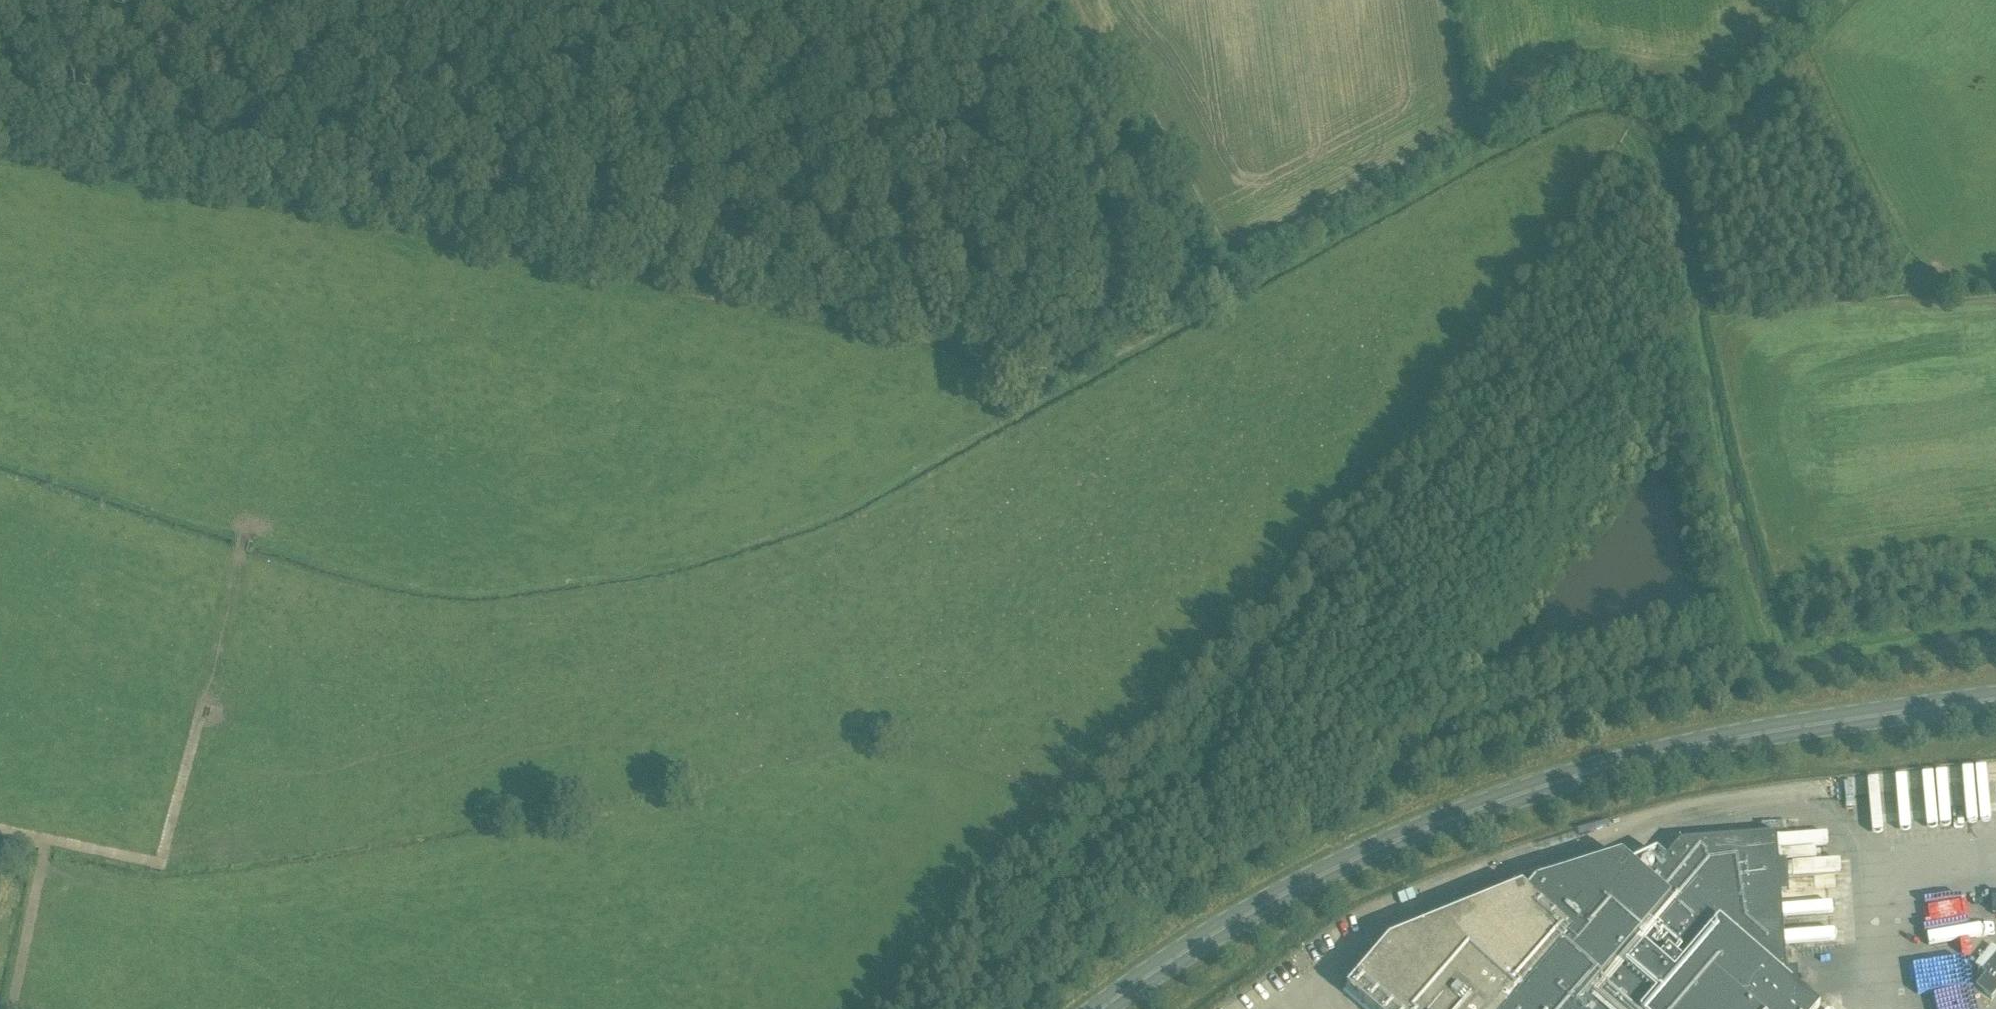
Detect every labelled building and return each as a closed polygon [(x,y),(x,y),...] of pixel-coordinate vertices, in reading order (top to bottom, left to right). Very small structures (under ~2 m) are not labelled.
[(1990,769),(1959,771),(1961,804),(1972,804),(1972,819),(1949,820),(1950,836),(1993,833),(1990,769)] [(1819,1008),(1793,986),(1792,970),(1786,970),(1776,834),(1680,842),(1664,860),(1656,853),(1630,864),(1620,857),(1534,884),(1526,893),(1521,888),(1388,941),(1346,990),(1368,1008),(1818,1008),(1819,1008)] [(1982,971),(1985,974),(1976,986),(1991,999),(1995,994),(1995,955),(1982,971)]
